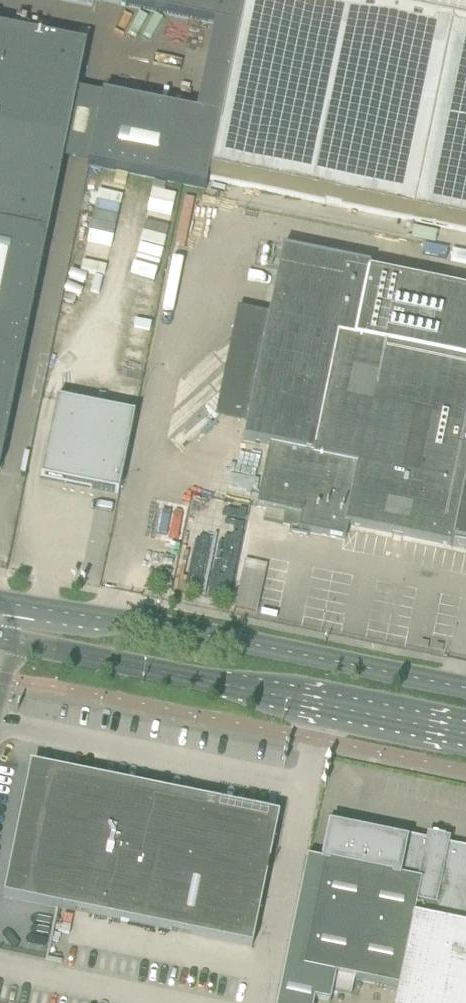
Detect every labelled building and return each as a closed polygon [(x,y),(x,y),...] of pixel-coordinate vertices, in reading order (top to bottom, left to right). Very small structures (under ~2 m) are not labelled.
[(213,26),(195,115),(101,96),(87,166),(204,191),(243,0),(87,0),(213,26)] [(207,181),(465,234),(465,0),(244,0),(207,181)] [(84,47),(0,30),(0,460),(84,47)] [(283,250),(278,272),(269,316),(255,313),(233,333),(246,348),(229,363),(240,377),(223,392),(235,406),(250,409),(246,427),(243,441),(269,447),(266,462),(257,507),(301,516),(298,531),(290,529),(289,533),(306,537),(307,533),(344,541),(347,525),(463,549),(465,550),(465,293),(461,292),(397,278),(369,273),(370,268),(283,250)] [(55,401),(39,479),(115,495),(117,495),(133,417),(131,417),(55,401)] [(231,610),(256,614),(262,573),(237,569),(231,610)] [(419,648),(426,650),(427,649),(428,643),(427,642),(420,641),(418,648),(419,648)] [(434,651),(441,653),(441,652),(443,646),(442,645),(435,644),(434,644),(433,651),(434,651)] [(251,949),(269,862),(277,821),(278,817),(275,816),(275,820),(50,774),(24,899),(3,895),(2,898),(251,949)] [(306,860),(277,1002),(313,1002),(314,1001),(325,1002),(330,1002),(332,992),(350,996),(354,980),(397,989),(394,1002),(465,1002),(465,929),(460,928),(465,898),(465,855),(451,851),(443,849),(444,845),(428,842),(427,846),(421,845),(403,842),(403,844),(377,839),(376,841),(355,837),(356,834),(330,829),(323,863),(306,860)]
